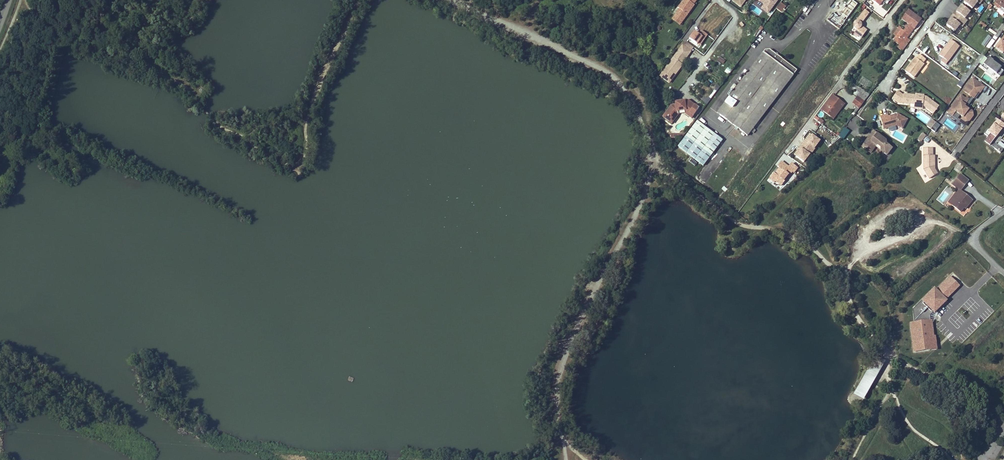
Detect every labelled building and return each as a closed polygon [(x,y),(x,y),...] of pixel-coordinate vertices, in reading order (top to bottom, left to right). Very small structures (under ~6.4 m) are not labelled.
[(679,8),(680,9),(676,14),(684,20),(695,5),(694,5),(697,0),(684,0),(679,8)] [(747,0),(732,0),(731,2),(741,9),(747,0)] [(765,4),(771,9),(778,0),(759,0),(765,4)] [(964,2),(972,8),(977,2),(980,3),(982,0),(966,0),(964,2)] [(996,3),(1000,6),(999,7),(1003,11),(1003,0),(998,0),(996,3)] [(782,3),(777,9),(782,13),(787,7),(782,3)] [(771,9),(765,4),(762,8),(768,13),(771,9)] [(834,12),(828,20),(839,30),(845,23),(844,22),(854,10),(847,5),(838,16),(834,12)] [(970,11),(962,5),(957,12),(956,12),(954,15),(965,23),(968,20),(965,18),(970,11)] [(871,12),(866,9),(858,19),(859,19),(861,20),(863,21),(871,12)] [(900,43),(898,45),(902,48),(906,42),(904,41),(906,39),(920,20),(909,11),(903,20),(908,24),(903,32),(898,29),(894,35),(897,37),(895,39),(900,43)] [(684,20),(676,14),(673,19),(681,25),(684,20)] [(952,19),(947,26),(956,32),(961,25),(963,27),(965,23),(954,15),(951,18),(952,19)] [(859,19),(858,19),(856,20),(855,22),(855,25),(856,27),(858,29),(861,28),(863,27),(864,26),(864,23),(863,21),(861,20),(859,19)] [(701,48),(707,34),(700,31),(698,35),(693,32),(688,42),(701,48)] [(985,47),(992,39),(988,35),(981,44),(985,47)] [(994,50),(1003,55),(1003,54),(1003,35),(994,50)] [(902,52),(909,41),(906,39),(904,41),(906,42),(902,48),(900,50),(902,52)] [(946,64),(960,46),(952,40),(940,55),(944,58),(942,61),(946,64)] [(686,42),(683,45),(692,51),(694,48),(686,42)] [(663,73),(673,80),(677,74),(675,73),(677,71),(678,72),(683,65),(682,64),(692,51),(683,45),(663,73)] [(981,55),(984,58),(990,50),(986,47),(981,55)] [(725,103),(745,118),(763,95),(771,84),(787,63),(777,55),(769,51),(764,51),(725,103)] [(927,60),(920,55),(917,59),(916,58),(906,72),(915,78),(925,64),(924,63),(927,60)] [(962,87),(969,78),(984,58),(981,55),(966,76),(965,75),(959,84),(962,87)] [(990,77),(996,81),(999,76),(996,75),(1000,70),(1000,69),(988,60),(984,57),(978,66),(986,72),(985,73),(990,77)] [(763,95),(745,118),(755,126),(797,71),(787,63),(771,84),(763,95)] [(673,80),(663,73),(661,76),(670,83),(673,80)] [(973,79),(964,92),(974,99),(979,92),(981,93),(984,89),(977,83),(975,84),(975,81),(973,79)] [(853,95),(864,102),(869,96),(858,88),(853,95)] [(903,94),(898,90),(893,97),(900,102),(915,104),(924,106),(934,114),(940,106),(927,97),(925,98),(916,96),(916,95),(905,93),(904,94),(903,94)] [(859,109),(864,102),(853,95),(848,101),(857,107),(859,109)] [(956,104),(955,104),(948,113),(953,116),(956,112),(957,113),(956,114),(960,116),(963,118),(962,120),(965,122),(970,122),(973,116),(973,112),(969,109),(969,110),(966,108),(966,109),(964,108),(966,106),(968,102),(966,100),(966,99),(961,96),(958,99),(959,100),(956,104)] [(822,111),(831,118),(842,104),(833,97),(822,111)] [(693,117),(699,109),(695,106),(693,109),(688,105),(685,105),(685,104),(681,104),(680,103),(675,103),(676,106),(671,107),(665,115),(671,120),(677,113),(686,111),(693,117)] [(717,113),(737,128),(745,118),(725,103),(717,113)] [(842,104),(831,118),(833,120),(844,106),(842,104)] [(851,120),(859,109),(857,107),(849,118),(851,120)] [(691,119),(693,117),(686,111),(677,113),(671,120),(665,115),(663,118),(672,124),(678,116),(685,115),(691,119)] [(902,128),(907,119),(898,113),(894,114),(894,116),(893,116),(892,115),(889,116),(888,114),(880,116),(882,124),(886,123),(887,127),(896,125),(902,128)] [(816,116),(813,119),(821,125),(823,122),(816,116)] [(745,118),(737,128),(747,136),(755,126),(745,118)] [(935,133),(940,127),(932,120),(926,127),(935,133)] [(1003,128),(1003,125),(996,120),(986,135),(988,137),(984,142),(1001,153),(1003,149),(1003,146),(999,142),(997,146),(994,143),(1003,128)] [(697,122),(678,147),(703,166),(723,141),(697,122)] [(923,141),(928,134),(925,132),(920,139),(923,141)] [(887,142),(877,133),(872,139),(874,140),(873,142),(870,139),(863,146),(871,154),(878,146),(882,150),(882,152),(888,157),(893,150),(888,145),(887,142)] [(802,145),(812,152),(815,149),(814,149),(820,142),(812,136),(807,143),(805,142),(802,145)] [(802,150),(796,157),(804,162),(809,155),(810,156),(812,152),(802,145),(800,148),(802,150)] [(934,166),(937,166),(936,155),(934,155),(934,147),(925,148),(926,169),(932,178),(938,173),(934,168),(934,166)] [(748,176),(757,165),(751,160),(742,172),(748,176)] [(781,186),(785,182),(784,181),(788,175),(789,176),(792,172),(794,173),(797,168),(792,163),(788,167),(788,168),(783,164),(781,162),(777,166),(780,168),(775,174),(774,173),(769,179),(774,183),(775,182),(781,186)] [(962,172),(959,177),(967,184),(971,179),(962,172)] [(961,188),(956,195),(960,197),(955,203),(964,210),(969,204),(970,205),(975,198),(963,189),(967,184),(959,177),(955,183),(961,188)] [(960,197),(956,195),(952,201),(955,203),(960,197)] [(950,275),(938,288),(936,286),(922,301),(937,315),(950,301),(948,299),(961,286),(950,275)] [(934,319),(910,322),(914,354),(939,350),(934,319)] [(882,361),(874,357),(867,371),(875,375),(882,361)] [(875,375),(867,371),(864,376),(869,379),(868,381),(870,383),(863,395),(865,397),(884,362),(882,361),(875,375)] [(856,392),(863,395),(870,383),(868,381),(869,379),(864,376),(856,392)]
